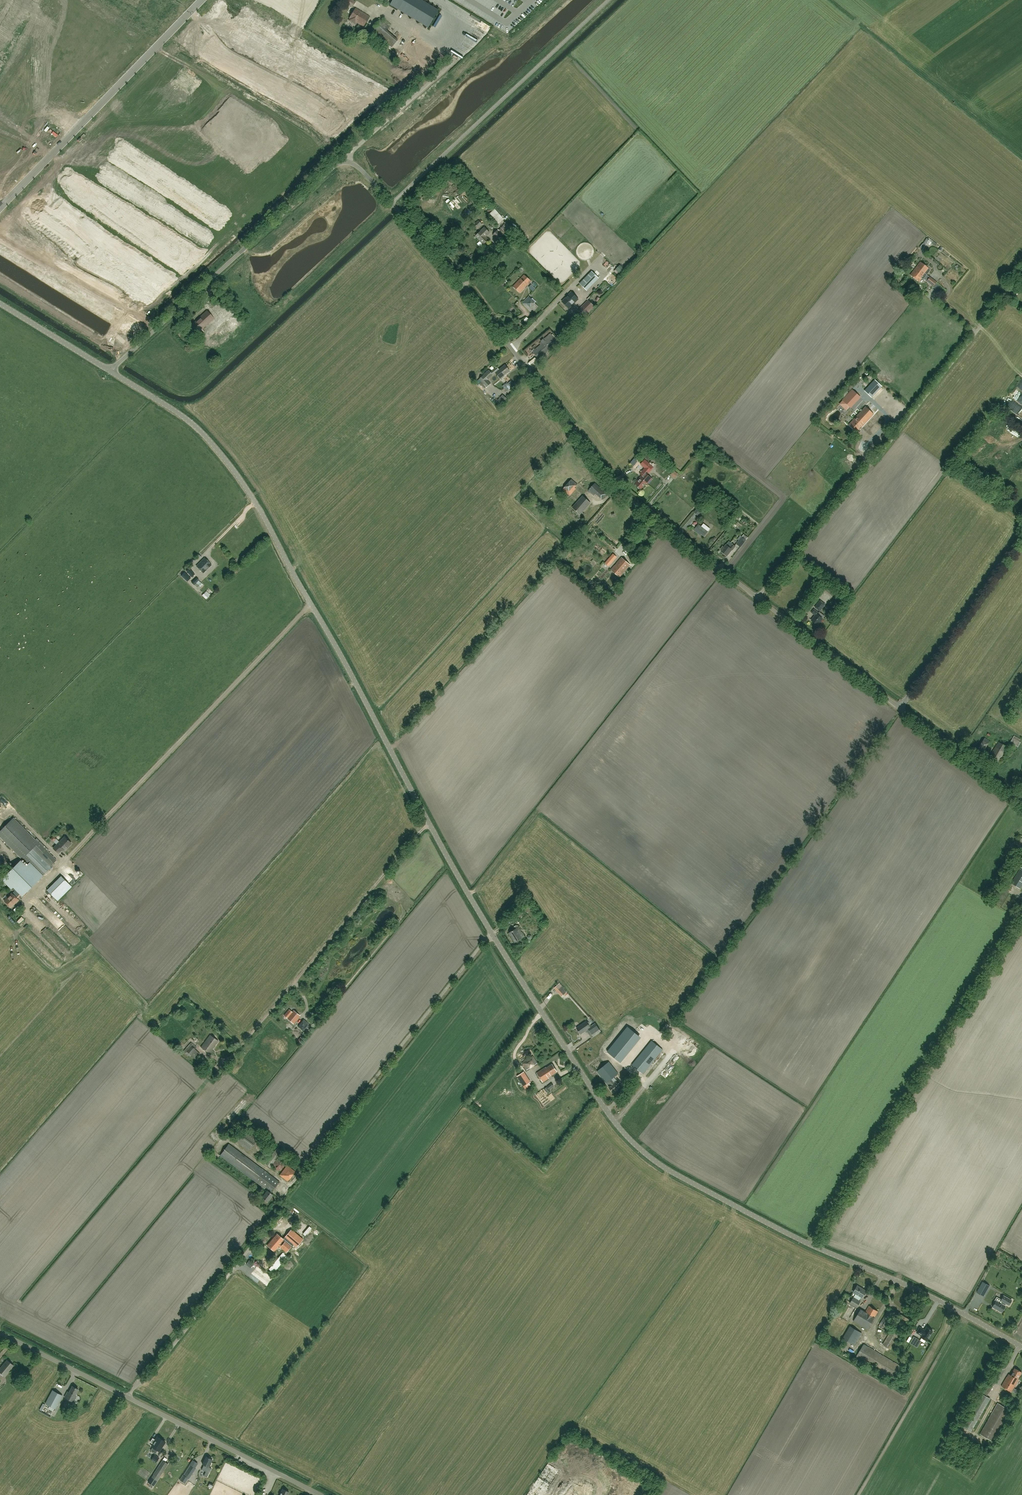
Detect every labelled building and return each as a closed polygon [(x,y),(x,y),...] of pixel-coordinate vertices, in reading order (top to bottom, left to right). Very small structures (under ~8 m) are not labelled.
[(428,28),(438,10),(421,0),(393,0),(390,5),(428,28)] [(356,23),(357,22),(363,26),(369,17),(356,8),(350,18),(351,19),(350,20),(350,21),(355,24),(356,23)] [(392,47),(398,40),(386,30),(389,27),(380,19),(377,22),(371,29),(392,47)] [(477,230),(483,224),(479,220),(473,226),(477,230)] [(486,237),(490,233),(485,227),(476,236),(483,244),(488,239),(486,237)] [(500,242),(505,238),(498,230),(493,234),(500,242)] [(923,251),(930,242),(928,241),(929,239),(928,238),(920,249),(923,251)] [(922,271),(927,275),(930,270),(929,269),(928,268),(929,267),(929,266),(927,265),(926,265),(926,266),(920,262),(914,270),(919,273),(921,271),(922,272),(922,271)] [(919,273),(914,270),(910,275),(919,282),(922,278),(923,279),(927,275),(922,271),(922,272),(921,271),(919,273)] [(591,271),(579,283),(587,291),(599,278),(591,271)] [(520,293),(531,281),(524,275),(513,286),(520,293)] [(936,282),(930,277),(927,281),(933,286),(936,282)] [(569,309),(579,299),(571,292),(562,302),(569,309)] [(532,313),(538,306),(528,297),(522,303),(532,313)] [(588,301),(579,310),(585,316),(594,307),(588,301)] [(198,333),(214,318),(207,311),(191,325),(198,333)] [(548,349),(557,342),(550,334),(544,339),(543,339),(541,341),(541,342),(539,343),(541,345),(533,351),(538,358),(548,350),(548,349)] [(499,374),(497,375),(501,379),(504,376),(510,371),(505,365),(499,370),(502,373),(500,375),(499,374)] [(499,370),(497,367),(491,372),(489,370),(480,379),(487,387),(491,384),(488,380),(493,375),(496,373),(497,375),(499,374),(500,375),(502,373),(499,370)] [(875,379),(865,390),(872,397),(882,386),(875,379)] [(846,411),(849,408),(845,404),(855,393),(852,390),(842,400),(839,404),(846,411)] [(507,399),(503,395),(496,402),(500,407),(507,399)] [(855,397),(848,403),(852,407),(859,401),(855,397)] [(866,406),(857,415),(849,425),(857,432),(865,423),(874,414),(866,406)] [(647,482),(648,483),(652,478),(647,474),(653,467),(645,459),(641,464),(645,468),(640,474),(642,475),(646,479),(645,480),(647,482)] [(641,489),(641,488),(647,482),(645,480),(646,479),(642,475),(636,482),(637,483),(636,484),(639,486),(638,487),(640,489),(641,489)] [(575,487),(578,484),(572,479),(563,489),(570,496),(577,488),(575,487)] [(602,499),(607,494),(595,482),(588,490),(594,495),(596,493),(602,499)] [(581,514),(591,502),(583,496),(583,495),(573,507),(581,514)] [(704,507),(701,505),(695,512),(697,515),(704,507)] [(704,536),(710,529),(704,523),(701,526),(698,524),(694,530),(699,534),(700,533),(704,536)] [(740,546),(746,539),(741,535),(737,539),(738,540),(736,543),(740,546)] [(722,550),(721,551),(727,555),(732,549),(733,550),(736,546),(729,541),(726,544),(724,547),(723,546),(721,549),(722,550)] [(609,566),(619,555),(615,551),(605,563),(609,566)] [(620,577),(630,565),(622,557),(611,569),(620,577)] [(203,573),(212,565),(205,558),(197,566),(203,573)] [(191,577),(195,574),(190,568),(187,570),(191,577)] [(187,582),(191,578),(185,572),(181,576),(187,582)] [(816,597),(823,589),(825,586),(822,583),(813,595),(816,597)] [(825,604),(820,601),(815,607),(820,611),(825,604)] [(823,618),(825,616),(819,612),(814,609),(811,612),(815,615),(811,620),(818,625),(823,618)] [(983,752),(990,740),(985,737),(978,749),(983,752)] [(1013,738),(1010,743),(1018,747),(1020,742),(1013,738)] [(999,762),(1007,747),(998,741),(990,757),(999,762)] [(0,831),(0,836),(22,859),(4,878),(13,888),(16,890),(20,895),(22,896),(42,876),(52,866),(51,866),(54,863),(56,860),(39,842),(38,843),(13,818),(0,831)] [(71,843),(65,837),(53,848),(58,853),(62,849),(64,851),(71,843)] [(1021,853),(1021,846),(1014,841),(1010,848),(1021,855),(1021,853)] [(1020,889),(1021,885),(1021,870),(1020,869),(1011,883),(1020,889)] [(72,885),(61,873),(47,887),(58,898),(72,885)] [(11,893),(4,901),(11,907),(15,902),(16,902),(17,901),(17,900),(18,899),(17,899),(17,898),(20,895),(16,890),(12,894),(11,893)] [(525,911),(527,913),(531,909),(527,905),(521,909),(524,912),(525,911)] [(522,938),(524,936),(522,932),(521,932),(520,930),(521,930),(518,926),(516,926),(515,926),(516,928),(509,933),(515,942),(516,941),(517,942),(519,941),(519,939),(522,938)] [(561,986),(559,983),(554,987),(562,996),(564,994),(565,996),(567,994),(561,987),(561,986)] [(294,1023),(300,1016),(294,1010),(287,1018),(294,1023)] [(310,1024),(304,1019),(298,1026),(304,1031),(310,1024)] [(594,1036),(601,1031),(596,1023),(591,1027),(587,1021),(577,1028),(581,1034),(587,1029),(588,1030),(589,1029),(594,1036)] [(209,1053),(218,1041),(210,1035),(201,1047),(209,1053)] [(643,1074),(663,1049),(652,1040),(632,1065),(643,1074)] [(183,1052),(189,1057),(197,1047),(191,1042),(183,1052)] [(625,1053),(614,1044),(607,1052),(619,1061),(625,1053)] [(538,1063),(533,1056),(522,1063),(527,1070),(538,1063)] [(623,1082),(631,1075),(621,1063),(615,1069),(609,1061),(597,1071),(608,1084),(609,1083),(611,1085),(609,1087),(613,1092),(620,1086),(616,1081),(617,1081),(614,1077),(617,1074),(623,1082)] [(549,1077),(557,1071),(552,1064),(546,1068),(546,1067),(537,1073),(543,1082),(549,1078),(549,1077)] [(525,1087),(531,1084),(529,1081),(530,1080),(525,1069),(517,1072),(525,1087)] [(606,1098),(610,1103),(614,1099),(611,1094),(606,1098)] [(249,1151),(258,1139),(246,1129),(236,1141),(249,1151)] [(268,1201),(273,1194),(271,1193),(274,1189),(274,1190),(280,1182),(228,1144),(220,1155),(255,1181),(265,1188),(266,1186),(269,1188),(267,1190),(267,1191),(262,1197),(268,1201)] [(281,1170),(285,1166),(283,1160),(277,1159),(273,1164),(275,1169),(281,1170)] [(280,1175),(288,1181),(295,1171),(287,1165),(280,1175)] [(307,1221),(315,1229),(317,1227),(308,1220),(307,1221)] [(277,1234),(267,1245),(274,1251),(279,1245),(286,1252),(291,1246),(290,1245),(292,1243),(296,1247),(303,1239),(291,1229),(285,1237),(286,1238),(284,1240),(277,1234)] [(984,1296),(990,1286),(983,1282),(977,1292),(984,1296)] [(863,1298),(867,1291),(857,1285),(853,1292),(863,1298)] [(995,1301),(996,1301),(993,1307),(1002,1312),(1006,1305),(1005,1305),(1006,1303),(1009,1305),(1012,1300),(1004,1295),(1001,1300),(997,1297),(995,1301)] [(857,1307),(860,1301),(854,1297),(850,1303),(857,1307)] [(861,1309),(854,1321),(867,1329),(878,1311),(869,1306),(866,1312),(861,1309)] [(885,1330),(896,1311),(890,1307),(878,1326),(885,1330)] [(897,1315),(894,1318),(897,1320),(883,1344),(891,1349),(910,1319),(901,1314),(899,1316),(897,1315)] [(843,1338),(847,1341),(855,1345),(862,1333),(855,1328),(850,1326),(850,1325),(843,1338)] [(922,1336),(921,1337),(927,1341),(933,1331),(928,1328),(926,1331),(924,1330),(921,1328),(917,1333),(922,1336)] [(903,1368),(864,1344),(856,1357),(895,1380),(903,1368)] [(13,1365),(7,1360),(0,1369),(0,1372),(5,1376),(13,1365)] [(1018,1379),(1021,1372),(1015,1368),(1011,1375),(1010,1374),(1008,1377),(1007,1377),(1002,1386),(1012,1392),(1019,1379),(1018,1379)] [(985,1390),(989,1392),(994,1383),(990,1381),(985,1390)] [(75,1395),(78,1389),(72,1386),(69,1392),(68,1392),(65,1397),(73,1402),(76,1396),(75,1395)] [(55,1409),(62,1395),(53,1390),(46,1403),(55,1409)] [(971,1431),(990,1399),(982,1394),(963,1427),(971,1431)] [(993,1442),(1011,1411),(998,1403),(980,1434),(993,1442)] [(159,1451),(166,1442),(158,1437),(152,1446),(153,1447),(151,1450),(156,1453),(158,1450),(159,1451)] [(156,1463),(160,1457),(155,1454),(151,1459),(156,1463)] [(209,1458),(206,1456),(202,1464),(204,1465),(202,1470),(206,1472),(204,1475),(207,1477),(211,1468),(209,1467),(211,1464),(210,1463),(212,1459),(211,1459),(212,1458),(210,1457),(209,1458)] [(159,1477),(168,1463),(163,1460),(154,1474),(159,1477)] [(189,1478),(192,1474),(195,1468),(191,1465),(184,1475),(189,1478)] [(558,1494),(573,1494),(574,1493),(573,1492),(577,1485),(567,1479),(558,1494)]
